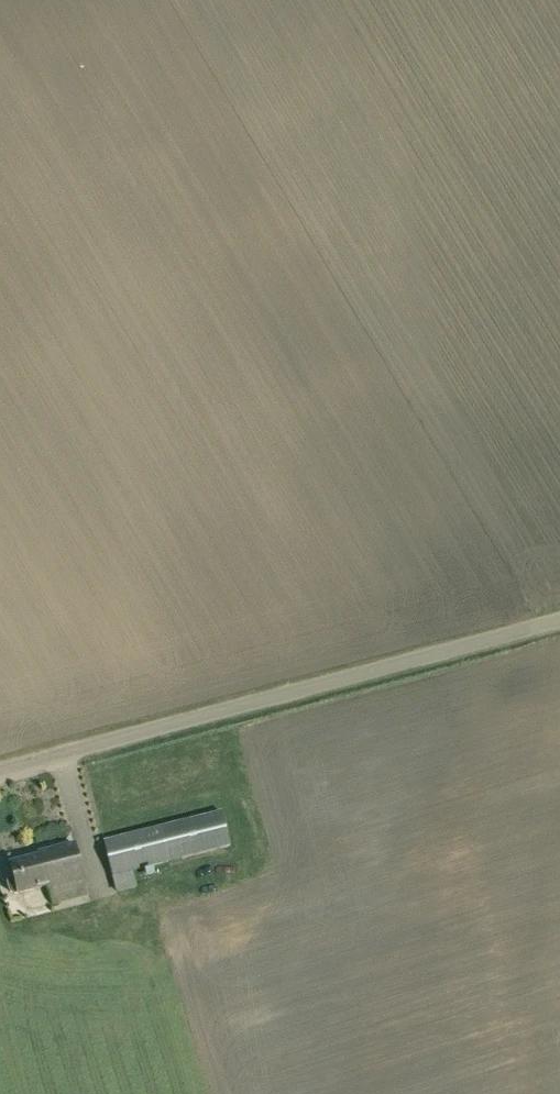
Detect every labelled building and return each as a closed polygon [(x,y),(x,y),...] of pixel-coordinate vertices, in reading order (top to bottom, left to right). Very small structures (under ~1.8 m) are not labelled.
[(231,847),(222,811),(103,841),(116,893),(137,888),(133,871),(231,847)] [(83,882),(74,846),(40,855),(41,858),(12,866),(16,880),(12,881),(9,886),(11,894),(15,897),(20,895),(21,898),(83,882)]
